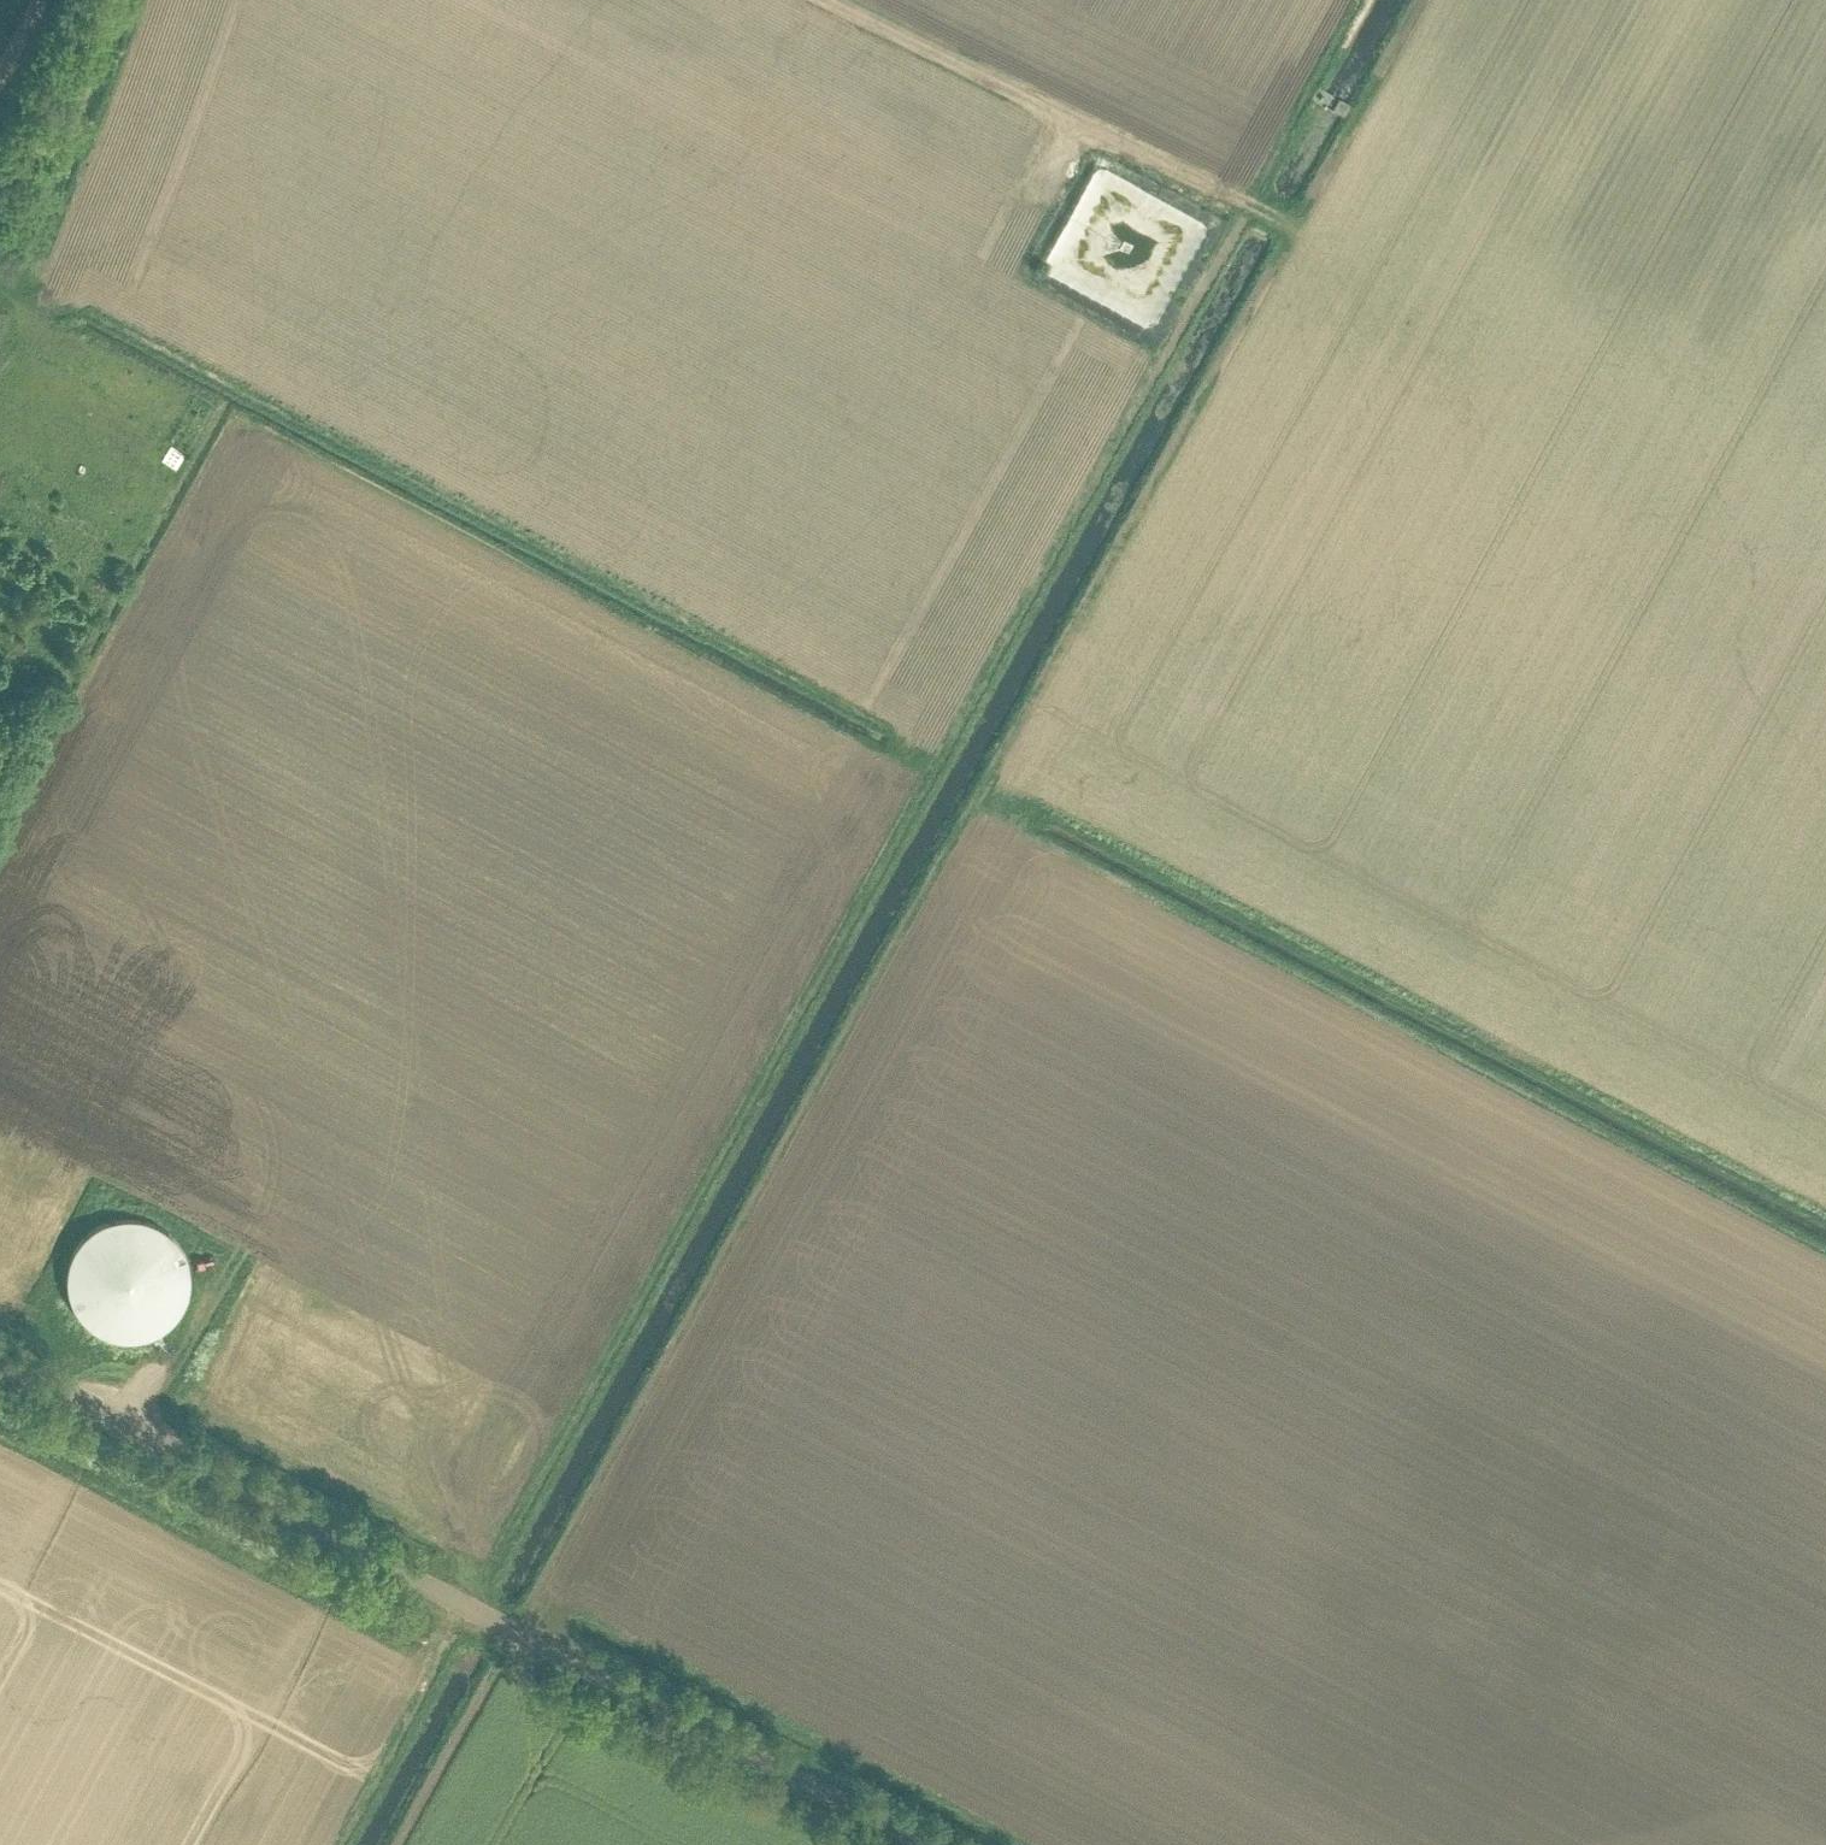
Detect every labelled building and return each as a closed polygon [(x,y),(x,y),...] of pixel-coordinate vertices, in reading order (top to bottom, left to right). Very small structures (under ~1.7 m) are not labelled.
[(76,1244),(71,1254),(67,1265),(66,1277),(68,1288),(71,1299),(76,1310),(83,1319),(92,1326),(102,1332),(113,1336),(125,1338),(136,1337),(147,1335),(158,1330),(168,1323),(176,1315),(182,1306),(187,1295),(189,1283),(189,1272),(187,1260),(183,1249),(177,1239),(169,1230),(159,1223),(148,1218),(137,1215),(125,1215),(113,1217),(102,1220),(92,1226),(83,1234),(76,1244)]
